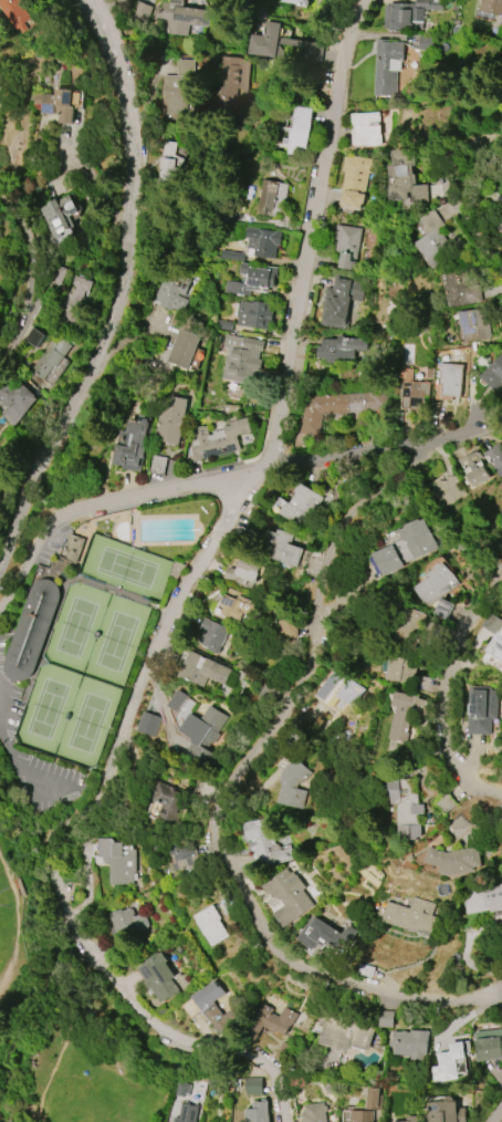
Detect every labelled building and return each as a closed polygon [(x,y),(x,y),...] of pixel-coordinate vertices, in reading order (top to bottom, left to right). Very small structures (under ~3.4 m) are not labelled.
[(8,24),(0,12),(0,0),(18,0),(31,19),(23,24),(12,32),(8,24)] [(168,3),(169,0),(183,0),(182,7),(212,11),(210,25),(208,25),(208,28),(188,24),(187,35),(165,33),(167,21),(151,19),(154,7),(160,8),(161,2),(168,3)] [(415,2),(415,0),(431,0),(442,0),(442,10),(423,9),(423,22),(411,21),(411,29),(388,28),(389,1),(415,2)] [(479,11),(481,0),(501,0),(501,15),(479,11)] [(323,44),(321,64),(303,62),(305,48),(276,43),(283,51),(282,59),(248,53),(250,33),(262,35),(264,20),(280,22),(278,37),(323,44)] [(437,50),(419,50),(420,38),(437,38),(437,50)] [(375,96),(376,39),(388,40),(388,42),(402,42),(402,62),(400,62),(400,71),(396,71),(395,96),(375,96)] [(226,108),(228,56),(218,55),(216,108),(226,108)] [(249,58),(229,57),(227,112),(239,112),(240,93),(248,93),(249,58)] [(162,75),(163,118),(193,117),(192,59),(175,60),(176,75),(162,75)] [(33,105),(34,92),(54,94),(55,89),(85,91),(83,108),(73,107),(72,124),(57,122),(59,115),(42,113),(42,106),(33,105)] [(291,147),(309,148),(311,108),(293,108),(291,147)] [(353,144),(352,114),(378,113),(379,145),(365,146),(365,144),(353,144)] [(183,143),(161,142),(159,186),(181,187),(183,143)] [(394,200),(393,183),(397,183),(396,178),(391,178),(390,165),(395,164),(394,150),(415,148),(416,166),(412,166),(414,174),(416,174),(417,185),(428,184),(429,201),(414,202),(412,191),(408,193),(409,199),(394,200)] [(353,156),(378,162),(375,174),(367,173),(363,194),(364,195),(362,205),(360,204),(358,210),(341,207),(342,205),(339,205),(341,197),(343,198),(343,194),(341,193),(342,183),(338,183),(339,177),(343,178),(344,172),(342,172),(344,157),(352,158),(353,156)] [(257,214),(262,179),(289,184),(284,210),(273,208),(271,216),(257,214)] [(53,237),(41,208),(46,206),(46,204),(56,199),(56,201),(70,195),(79,212),(69,217),(74,227),(61,232),(63,237),(56,239),(55,237),(53,237)] [(435,269),(417,242),(431,233),(421,218),(436,209),(446,224),(439,228),(457,254),(435,269)] [(335,225),(359,229),(353,270),(337,268),(339,252),(335,251),(336,240),(333,239),(335,225)] [(243,261),(220,258),(221,250),(248,253),(248,248),(247,248),(248,238),(244,238),(247,227),(281,232),(280,245),(276,245),(274,259),(253,256),(253,257),(244,256),(243,261)] [(224,292),(226,281),(245,283),(247,276),(240,274),(241,263),(278,268),(276,279),(274,278),(273,288),(269,287),(268,292),(250,290),(249,297),(224,292)] [(65,269),(60,284),(49,281),(54,264),(65,269)] [(449,299),(446,285),(449,284),(446,270),(470,266),(473,285),(479,284),(482,302),(452,307),(451,299),(449,299)] [(153,300),(163,277),(171,280),(175,271),(190,279),(184,295),(189,298),(184,312),(172,308),(171,310),(159,305),(159,303),(153,300)] [(78,326),(92,281),(72,275),(59,320),(78,326)] [(320,324),(326,288),(332,288),(334,276),(365,281),(362,302),(349,300),(344,329),(320,324)] [(266,329),(237,325),(238,318),(236,318),(238,303),(239,303),(240,301),(249,302),(249,300),(271,302),(270,311),(272,312),(271,321),(268,320),(266,329)] [(460,312),(488,308),(492,337),(464,341),(460,312)] [(24,340),(33,328),(44,335),(36,347),(24,340)] [(166,362),(179,328),(200,336),(187,370),(166,362)] [(263,341),(262,351),(260,351),(258,360),(262,360),(260,372),(249,370),(248,378),(241,376),(241,381),(232,380),(232,377),(223,376),(229,349),(222,347),(224,334),(263,341)] [(317,357),(317,346),(321,346),(322,339),(338,340),(338,335),(345,335),(345,337),(368,339),(367,350),(354,350),(354,359),(335,357),(335,362),(327,361),(327,357),(317,357)] [(71,345),(55,366),(53,365),(43,378),(30,370),(51,341),(54,343),(60,336),(71,345)] [(481,376),(501,353),(501,384),(496,391),(481,376)] [(440,363),(461,365),(459,396),(451,396),(451,399),(436,398),(437,384),(439,384),(439,377),(440,377),(441,371),(439,371),(440,363)] [(428,382),(428,395),(423,394),(422,409),(401,408),(401,396),(400,396),(400,388),(401,388),(401,382),(398,382),(399,368),(412,368),(412,381),(428,382)] [(37,398),(18,382),(11,390),(0,381),(0,412),(15,424),(37,398)] [(306,397),(386,391),(387,409),(343,414),(344,416),(335,416),(335,414),(322,415),(318,435),(300,433),(306,397)] [(187,398),(178,445),(155,439),(163,394),(187,398)] [(139,471),(119,468),(121,466),(111,464),(117,430),(123,432),(125,420),(136,423),(137,415),(143,416),(143,417),(149,418),(139,471)] [(240,450),(194,460),(190,446),(196,445),(192,428),(206,425),(208,435),(212,434),(212,432),(224,429),(224,427),(231,425),(231,422),(248,417),(251,432),(237,435),(240,450)] [(501,444),(501,446),(501,477),(501,478),(485,454),(501,444)] [(459,459),(474,451),(488,477),(472,486),(466,476),(467,475),(459,459)] [(448,476),(459,476),(459,482),(463,482),(463,500),(433,500),(433,491),(439,480),(448,480),(448,476)] [(301,482),(305,486),(324,498),(310,519),(307,518),(305,520),(299,516),(296,520),(282,510),(287,501),(291,503),(297,494),(295,491),(301,482)] [(404,567),(383,575),(373,553),(393,544),(393,542),(402,539),(398,530),(404,528),(405,524),(418,519),(421,520),(423,519),(437,548),(402,563),(404,567)] [(261,555),(270,530),(279,533),(280,529),(294,534),(291,544),(304,549),(297,567),(281,561),(280,562),(261,555)] [(84,539),(75,563),(64,559),(70,544),(66,543),(70,533),(84,539)] [(250,589),(224,578),(230,567),(237,570),(243,555),(262,564),(258,572),(259,573),(254,583),(253,582),(250,589)] [(425,575),(442,562),(458,584),(427,606),(414,588),(427,578),(425,575)] [(60,598),(32,674),(32,675),(31,676),(30,677),(29,678),(27,678),(25,679),(24,679),(23,681),(21,681),(20,681),(18,681),(17,681),(15,679),(14,679),(12,678),(11,678),(10,677),(9,676),(8,675),(7,674),(7,673),(6,671),(4,669),(4,668),(4,667),(4,665),(4,664),(4,662),(4,661),(30,589),(31,588),(31,586),(32,584),(33,583),(34,582),(35,582),(36,581),(38,580),(40,580),(41,579),(42,579),(44,579),(45,579),(46,579),(49,579),(50,580),(51,580),(52,581),(54,582),(55,583),(56,584),(56,585),(57,586),(59,588),(59,589),(60,590),(60,592),(60,593),(60,595),(60,598)] [(212,614),(219,596),(223,598),(228,586),(243,593),(241,596),(259,603),(253,616),(243,613),(239,622),(227,616),(226,620),(212,614)] [(424,614),(404,607),(393,636),(414,644),(424,614)] [(489,613),(501,622),(501,667),(498,673),(480,661),(487,652),(485,651),(487,648),(482,645),(484,642),(490,645),(496,636),(480,625),(489,613)] [(228,627),(217,654),(206,648),(207,645),(200,643),(205,631),(200,628),(205,617),(228,627)] [(299,620),(299,637),(281,637),(281,620),(299,620)] [(177,675),(189,651),(207,658),(231,669),(231,672),(237,674),(230,685),(226,683),(224,685),(207,676),(201,687),(177,675)] [(413,658),(388,656),(386,681),(412,683),(413,658)] [(315,696),(334,671),(357,687),(351,695),(344,689),(332,707),(315,696)] [(268,683),(283,690),(275,705),(260,698),(268,683)] [(468,734),(469,686),(490,686),(490,689),(496,690),(495,719),(491,719),(490,735),(468,734)] [(416,696),(395,692),(385,754),(392,755),(394,744),(408,746),(416,696)] [(177,734),(188,716),(199,723),(209,706),(226,717),(216,734),(218,736),(212,745),(210,742),(206,750),(216,757),(209,767),(199,760),(197,763),(182,755),(190,742),(177,734)] [(161,716),(142,712),(137,733),(156,737),(161,716)] [(311,772),(312,772),(311,773),(300,785),(299,789),(307,791),(302,809),(279,802),(284,782),(281,781),(284,772),(297,758),(311,772)] [(416,778),(417,804),(423,803),(423,813),(417,814),(418,824),(420,824),(420,837),(416,837),(417,839),(410,840),(410,838),(397,838),(396,803),(389,804),(389,790),(388,790),(387,779),(416,778)] [(153,801),(159,782),(172,787),(170,792),(184,797),(186,806),(184,810),(180,812),(177,824),(157,818),(161,804),(153,801)] [(293,859),(261,870),(255,851),(254,851),(251,843),(258,841),(257,838),(249,841),(243,823),(255,820),(255,821),(265,818),(273,840),(274,839),(275,844),(276,843),(279,844),(280,846),(280,848),(290,844),(293,853),(292,853),(293,859)] [(133,884),(111,884),(109,862),(95,862),(95,856),(100,856),(98,839),(113,838),(113,842),(134,841),(134,872),(136,872),(136,880),(133,880),(133,884)] [(475,872),(450,876),(438,872),(440,866),(423,861),(429,846),(446,852),(478,846),(481,866),(474,868),(475,872)] [(193,875),(192,850),(175,850),(176,875),(193,875)] [(314,905),(283,927),(273,914),(285,905),(279,896),(275,898),(272,893),(270,895),(262,885),(286,869),(290,873),(292,871),(305,887),(302,890),(314,905)] [(462,887),(464,913),(501,910),(501,885),(462,887)] [(430,936),(381,921),(387,902),(409,908),(412,897),(435,904),(431,915),(437,917),(430,936)] [(212,946),(194,916),(211,905),(220,920),(219,921),(228,936),(212,946)] [(151,935),(144,912),(133,915),(131,908),(110,914),(118,944),(151,935)] [(314,915),(343,934),(349,925),(358,932),(345,953),(327,941),(324,945),(320,942),(315,948),(314,949),(299,939),(314,915)] [(145,980),(137,968),(147,962),(146,960),(158,953),(159,954),(161,953),(167,960),(165,962),(174,976),(170,979),(174,984),(175,984),(178,989),(177,989),(178,991),(161,1002),(158,997),(157,997),(154,993),(155,993),(151,988),(148,989),(143,981),(145,980)] [(192,997),(215,980),(226,996),(217,1001),(226,1014),(232,1008),(241,1019),(220,1035),(205,1014),(203,1015),(201,1011),(202,1010),(192,997)] [(299,1015),(285,1036),(279,1030),(276,1032),(265,1026),(258,1039),(247,1031),(265,1004),(274,1009),(272,1012),(280,1017),(286,1007),(299,1015)] [(348,1051),(320,1043),(324,1027),(320,1026),(323,1010),(376,1024),(368,1050),(351,1046),(348,1051)] [(395,1011),(394,1028),(379,1027),(380,1010),(395,1011)] [(473,1032),(501,1029),(501,1057),(501,1059),(478,1061),(473,1032)] [(428,1031),(427,1056),(425,1056),(425,1060),(411,1060),(411,1055),(394,1053),(395,1046),(389,1046),(389,1040),(391,1040),(393,1031),(401,1032),(401,1030),(406,1031),(406,1032),(410,1032),(410,1030),(428,1031)] [(449,1043),(450,1051),(437,1053),(438,1066),(432,1067),(434,1081),(467,1077),(463,1042),(449,1043)] [(263,1077),(245,1078),(246,1096),(263,1095),(263,1077)] [(365,1109),(366,1090),(381,1091),(380,1110),(365,1109)] [(463,1105),(463,1121),(426,1121),(426,1102),(442,1101),(442,1099),(443,1097),(447,1095),(450,1097),(451,1099),(451,1101),(456,1101),(456,1105),(463,1105)] [(268,1101),(270,1121),(246,1121),(244,1110),(252,1109),(251,1105),(253,1105),(252,1102),(261,1102),(261,1099),(265,1099),(265,1101),(268,1101)] [(324,1112),(326,1121),(302,1121),(301,1112),(304,1112),(303,1105),(323,1102),(323,1105),(326,1105),(326,1111),(324,1112)] [(198,1107),(195,1121),(174,1121),(175,1118),(179,1119),(180,1116),(178,1116),(181,1103),(198,1107)] [(373,1111),(372,1121),(344,1121),(344,1111),(347,1111),(347,1107),(365,1108),(365,1111),(373,1111)]
